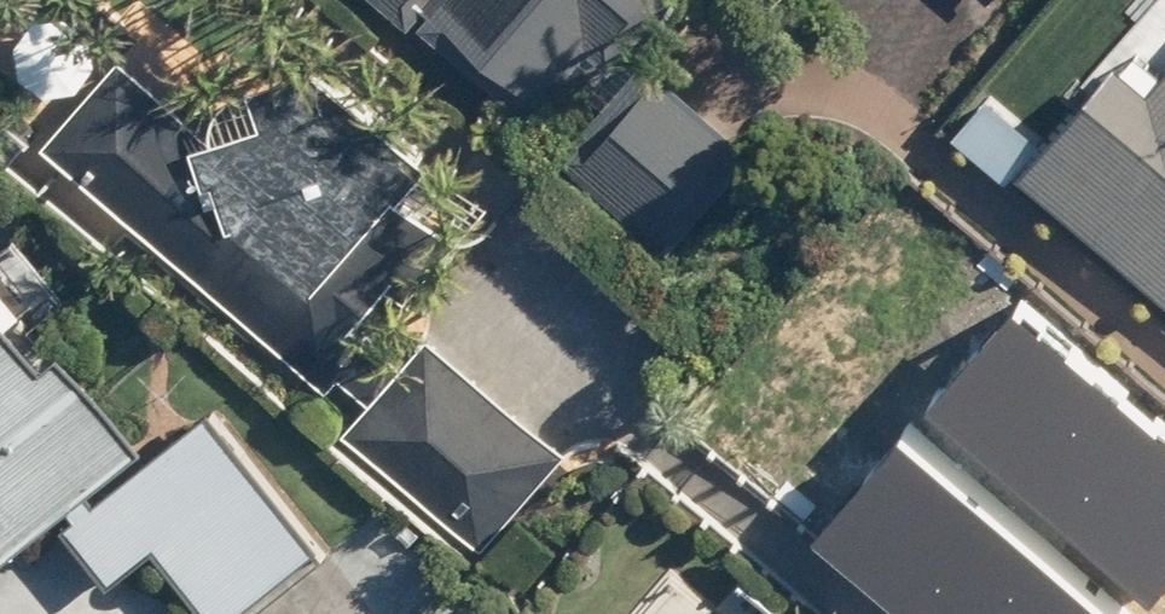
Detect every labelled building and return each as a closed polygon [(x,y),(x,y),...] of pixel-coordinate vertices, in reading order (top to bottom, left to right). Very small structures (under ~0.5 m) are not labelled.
[(529,119),(584,53),(616,79),(682,0),(386,0),(529,119)] [(321,377),(451,227),(405,187),(430,157),(300,45),(218,140),(120,56),(47,140),(321,377)] [(747,137),(653,62),(569,166),(663,242),(747,137)] [(1019,174),(1164,302),(1164,78),(1153,92),(1118,62),(1019,174)] [(1011,292),(932,387),(1164,578),(1164,419),(1011,292)] [(5,567),(148,457),(66,351),(45,367),(0,308),(0,560),(5,567)] [(432,334),(346,429),(484,554),(570,460),(432,334)] [(209,413),(68,529),(112,582),(156,545),(213,613),(243,613),(322,549),(209,413)] [(1146,606),(911,414),(833,509),(961,613),(1140,613),(1146,606)]
